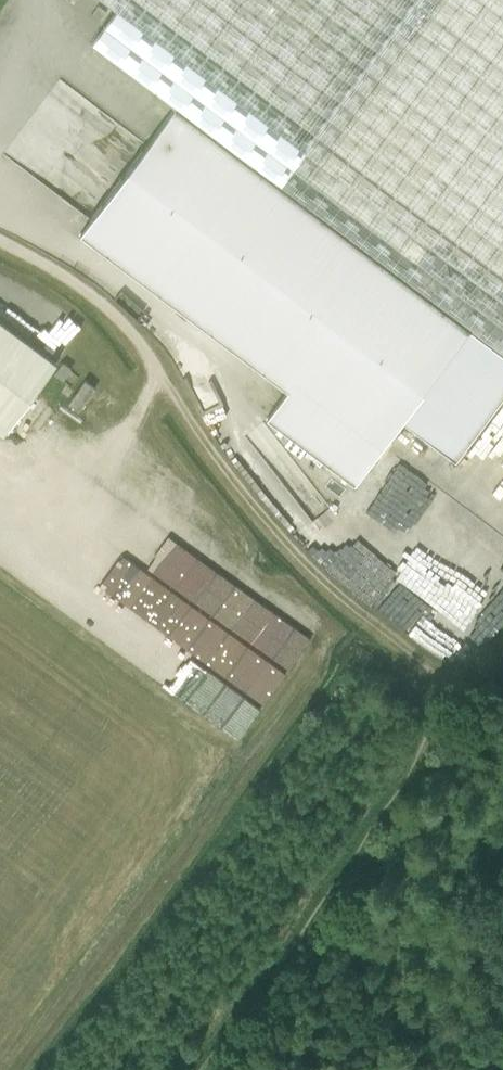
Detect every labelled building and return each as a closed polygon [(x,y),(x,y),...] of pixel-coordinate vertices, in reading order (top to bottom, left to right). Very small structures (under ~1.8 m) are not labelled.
[(116,11),(90,45),(176,107),(79,235),(286,390),(265,418),(354,484),(469,328),(502,353),(502,0),(102,0),(116,11)] [(34,393),(56,364),(0,322),(0,433),(3,435),(34,393)] [(267,710),(327,608),(120,486),(103,516),(87,507),(68,539),(0,499),(0,553),(267,710)]
